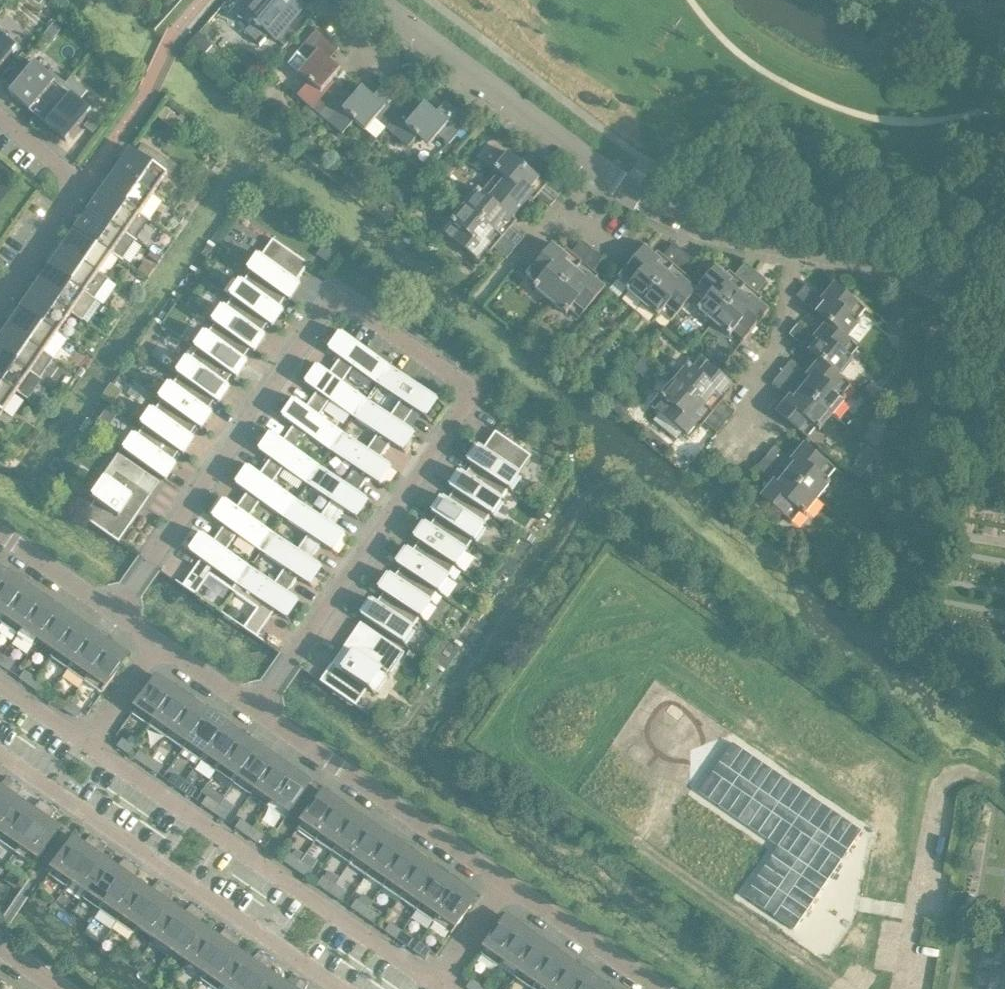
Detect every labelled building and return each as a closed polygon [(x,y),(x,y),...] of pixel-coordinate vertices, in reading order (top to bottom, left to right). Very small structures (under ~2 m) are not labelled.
[(301,13),(285,0),(252,0),(237,17),(250,28),(245,34),(260,47),(270,36),(277,42),(301,13)] [(17,49),(5,39),(8,36),(0,29),(0,69),(17,49)] [(320,117),(342,91),(332,82),(341,71),(330,61),(339,51),(317,31),(299,52),(310,61),(299,75),(309,84),(297,98),(320,117)] [(186,47),(199,60),(212,46),(198,34),(186,47)] [(10,95),(38,118),(71,78),(66,84),(50,71),(47,74),(35,64),(10,95)] [(114,79),(125,88),(134,77),(123,69),(114,79)] [(80,101),(83,98),(88,92),(71,78),(38,118),(66,142),(92,111),(80,101)] [(342,91),(320,117),(343,137),(355,123),(365,132),(375,121),(386,130),(405,107),(382,88),(373,98),(363,89),(353,100),(342,91)] [(405,107),(386,130),(408,150),(418,139),(428,148),(437,137),(448,146),(468,122),(446,103),(436,115),(425,105),(416,116),(405,107)] [(146,139),(154,144),(161,135),(152,129),(146,139)] [(118,170),(153,194),(168,174),(167,174),(174,165),(143,144),(137,153),(132,150),(118,170)] [(491,185),(521,211),(534,195),(549,208),(568,185),(530,153),(520,165),(508,155),(495,172),(498,175),(491,185)] [(153,194),(118,170),(105,190),(140,214),(153,194)] [(465,208),(515,250),(524,239),(508,226),(521,211),(491,185),(482,195),(478,192),(465,208)] [(140,214),(105,190),(91,210),(136,241),(149,221),(140,214)] [(515,250),(465,208),(451,224),(455,227),(446,237),(477,263),(490,247),(506,260),(515,250)] [(91,210),(77,229),(113,254),(122,260),(136,241),(91,210)] [(113,254),(77,229),(64,249),(99,273),(113,254)] [(257,255),(246,270),(290,301),(301,285),(296,282),(309,264),(273,239),(261,257),(257,255)] [(550,302),(592,252),(581,243),(568,258),(552,245),(526,277),(536,285),(534,288),(550,302)] [(641,305),(683,255),(673,246),(659,262),(644,249),(618,279),(627,288),(624,291),(641,305)] [(99,273),(64,249),(50,269),(95,300),(108,280),(99,273)] [(592,252),(550,302),(566,315),(569,312),(579,320),(605,289),(589,276),(602,260),(592,252)] [(683,255),(641,305),(657,319),(660,315),(671,323),(691,300),(689,299),(695,292),(695,291),(680,279),(694,264),(683,255)] [(713,324),(755,273),(745,265),(732,281),(715,267),(695,291),(695,292),(689,299),(691,300),(699,307),(696,310),(713,324)] [(50,269),(36,289),(72,313),(83,321),(96,301),(95,300),(50,269)] [(290,301),(246,270),(246,271),(249,273),(243,283),(239,280),(228,296),(272,326),(283,311),(279,308),(285,298),(290,301)] [(755,273),(713,324),(729,338),(732,334),(742,343),(768,312),(752,298),(766,282),(755,273)] [(811,310),(857,348),(858,348),(848,339),(860,324),(856,321),(865,310),(835,286),(822,301),(805,288),(796,299),(811,311),(811,310)] [(72,313),(36,289),(23,308),(58,333),(72,313)] [(272,326),(228,296),(232,299),(225,308),(222,306),(211,322),(254,352),(265,336),(261,333),(268,324),(272,327),(272,326)] [(58,333),(23,308),(9,328),(44,352),(58,333)] [(804,347),(851,386),(840,377),(854,361),(849,358),(857,348),(811,310),(811,311),(826,324),(815,337),(799,325),(789,336),(803,348),(804,347)] [(254,352),(211,322),(210,322),(214,325),(207,334),(204,332),(193,347),(237,378),(248,362),(243,359),(250,349),(254,352)] [(54,359),(44,352),(9,328),(0,341),(0,351),(40,379),(54,359)] [(377,384),(390,366),(343,334),(330,352),(340,359),(329,374),(342,383),(352,367),(377,384)] [(237,378),(193,347),(193,348),(196,350),(190,360),(186,357),(175,373),(219,403),(230,388),(226,385),(232,375),(236,378),(237,378)] [(782,374),(833,415),(847,399),(843,396),(851,386),(804,347),(803,348),(819,361),(807,376),(791,362),(782,374)] [(17,392),(28,399),(42,380),(40,379),(0,351),(0,380),(17,392)] [(675,381),(725,424),(734,414),(718,401),(732,385),(701,359),(692,369),(688,366),(675,381)] [(390,366),(377,384),(401,401),(391,417),(403,426),(404,425),(414,410),(424,417),(437,398),(390,366)] [(366,400),(342,383),(329,374),(319,367),(307,385),(317,392),(306,408),(319,417),(328,400),(354,418),(366,400)] [(219,403),(175,373),(179,376),(172,385),(168,383),(158,399),(201,429),(212,413),(208,410),(214,401),(219,404),(219,403)] [(833,415),(782,374),(773,384),(789,398),(776,413),(807,439),(815,429),(819,432),(833,415)] [(725,424),(675,381),(672,379),(651,404),(658,410),(657,411),(687,437),(701,421),(717,434),(725,424)] [(0,380),(0,416),(3,412),(17,392),(0,380)] [(201,429),(158,399),(157,399),(161,402),(154,411),(151,409),(140,424),(184,455),(194,439),(190,436),(197,426),(201,429)] [(391,417),(366,400),(354,418),(378,435),(367,450),(380,459),(391,443),(401,450),(413,432),(404,425),(403,426),(391,417)] [(343,434),(319,417),(306,408),(296,401),(284,419),(294,426),(283,441),(283,442),(296,451),(306,434),(331,451),(343,434)] [(166,481),(183,455),(184,455),(140,424),(140,425),(143,427),(137,437),(133,434),(122,450),(166,481)] [(468,462),(512,492),(523,476),(519,474),(531,456),(496,431),(483,449),(479,446),(468,462)] [(320,467),(296,451),(283,442),(283,441),(273,434),(260,452),(270,459),(260,475),(259,475),(272,484),(283,468),(308,485),(320,467)] [(367,450),(343,434),(331,451),(354,468),(344,484),(357,493),(357,492),(368,477),(378,484),(390,466),(380,459),(367,450)] [(767,457),(818,500),(831,483),(827,480),(835,471),(804,445),(792,460),(775,447),(767,457)] [(818,500),(767,457),(757,468),(773,481),(760,497),(792,524),(801,513),(804,516),(818,500)] [(160,483),(142,470),(125,458),(83,518),(119,542),(160,483)] [(512,492),(468,462),(472,465),(465,475),(461,472),(450,487),(494,517),(505,502),(501,499),(508,490),(512,492)] [(344,484),(320,467),(308,485),(332,501),(320,517),(334,526),(345,510),(355,517),(367,499),(357,492),(357,493),(344,484)] [(297,501),(272,484),(259,475),(260,475),(250,468),(237,486),(247,493),(236,508),(236,509),(250,518),(260,501),(284,518),(297,501)] [(494,517),(450,487),(450,488),(454,491),(448,500),(443,497),(433,513),(476,543),(487,527),(484,525),(490,516),(494,518),(494,517)] [(273,534),(250,518),(236,509),(236,508),(227,501),(214,519),(224,526),(213,542),(226,551),(236,535),(261,552),(273,534)] [(320,517),(297,501),(284,518),(308,535),(297,551),(311,560),(311,559),(321,544),(331,551),(344,533),(334,526),(320,517)] [(476,543),(433,513),(432,513),(437,516),(430,526),(426,523),(415,539),(459,569),(469,553),(466,551),(472,541),(476,544),(476,543)] [(297,551),(273,534),(261,552),(284,568),(274,584),(287,593),(288,593),(298,578),(308,584),(321,566),(311,559),(311,560),(297,551)] [(250,568),(226,551),(213,542),(203,535),(191,553),(201,560),(183,586),(196,596),(210,576),(233,592),(250,568)] [(459,569),(415,539),(419,542),(412,552),(408,549),(397,564),(441,594),(452,579),(448,576),(455,567),(458,569),(459,569)] [(441,594),(397,564),(397,565),(401,568),(395,577),(390,574),(380,590),(423,620),(434,605),(430,602),(437,592),(441,595),(441,594)] [(9,574),(0,568),(0,587),(9,574)] [(274,584),(250,568),(233,592),(257,609),(244,628),(257,637),(275,611),(285,618),(297,600),(288,593),(287,593),(274,584)] [(0,587),(0,613),(4,616),(0,622),(1,623),(26,586),(9,574),(0,587)] [(26,586),(1,623),(18,635),(43,598),(26,586)] [(423,620),(380,590),(379,590),(383,593),(377,603),(373,600),(361,616),(405,646),(416,630),(413,628),(419,618),(423,621),(423,620)] [(43,598),(18,635),(34,646),(60,609),(43,598)] [(60,609),(34,646),(35,647),(40,640),(55,651),(50,657),(51,658),(77,621),(60,609)] [(77,621),(51,658),(68,669),(94,632),(77,621)] [(361,623),(353,634),(320,681),(356,706),(367,690),(376,696),(377,695),(375,693),(376,691),(378,693),(387,678),(385,677),(387,675),(389,677),(390,676),(387,674),(389,672),(391,673),(404,653),(361,623)] [(94,632),(68,669),(85,681),(110,644),(94,632)] [(110,644),(85,681),(103,693),(128,656),(110,644)] [(0,660),(0,665),(9,671),(14,664),(3,656),(0,660)] [(31,687),(36,679),(25,671),(20,679),(31,687)] [(150,726),(175,689),(157,677),(132,714),(150,726)] [(36,679),(31,687),(42,694),(47,687),(36,679)] [(175,689),(150,726),(167,737),(192,700),(175,689)] [(65,710),(70,702),(59,695),(54,702),(65,710)] [(192,700),(167,737),(183,749),(209,712),(192,700)] [(70,702),(65,710),(76,718),(81,710),(70,702)] [(209,712),(183,749),(200,761),(226,724),(209,712)] [(226,724),(200,761),(201,761),(205,755),(220,765),(216,772),(217,772),(242,735),(226,724)] [(242,735),(217,772),(234,784),(259,747),(242,735)] [(118,747),(129,754),(134,747),(123,739),(118,747)] [(745,896),(794,930),(862,831),(733,743),(699,792),(778,847),(745,896)] [(259,747),(234,784),(251,795),(276,758),(259,747)] [(146,766),(152,759),(140,751),(135,759),(146,766)] [(276,758),(251,795),(251,796),(256,790),(271,800),(266,806),(267,807),(293,770),(276,758)] [(152,759),(146,766),(158,774),(163,767),(152,759)] [(293,770),(267,807),(285,819),(311,782),(293,770)] [(180,789),(185,782),(174,774),(169,782),(180,789)] [(15,782),(7,777),(0,785),(0,804),(15,782)] [(25,804),(17,798),(23,788),(15,782),(0,804),(0,832),(3,834),(0,838),(0,840),(25,804)] [(185,782),(180,789),(191,797),(196,790),(185,782)] [(316,841),(342,804),(324,791),(298,829),(316,841)] [(214,813),(219,805),(208,798),(203,805),(214,813)] [(49,806),(41,800),(33,809),(25,804),(0,840),(0,841),(16,852),(49,806)] [(333,852),(358,815),(342,804),(316,841),(333,852)] [(219,805),(214,813),(225,820),(230,813),(219,805)] [(49,806),(16,852),(34,865),(59,828),(50,822),(56,811),(49,806)] [(350,864),(375,827),(358,815),(333,852),(350,864)] [(247,836),(252,828),(241,821),(236,828),(247,836)] [(366,875),(392,839),(375,827),(350,864),(366,875)] [(252,828),(247,836),(259,844),(264,836),(252,828)] [(71,881),(99,840),(91,835),(83,844),(74,838),(53,869),(49,875),(66,888),(71,881)] [(383,887),(409,850),(392,839),(366,875),(383,887)] [(83,899),(109,862),(101,856),(107,846),(99,840),(71,881),(87,892),(82,898),(83,899)] [(400,899),(425,862),(409,850),(383,887),(400,899)] [(296,870),(301,862),(290,854),(285,862),(296,870)] [(100,910),(132,864),(125,858),(117,868),(109,862),(83,899),(100,910)] [(301,862),(296,870),(307,877),(312,870),(301,862)] [(417,910),(442,873),(425,862),(400,899),(417,910)] [(117,922),(142,885),(134,879),(140,869),(132,864),(100,910),(117,922)] [(433,922),(459,885),(442,873),(417,910),(433,922)] [(329,893),(335,885),(323,878),(318,885),(329,893)] [(134,934),(166,887),(158,881),(150,891),(142,885),(117,922),(134,934)] [(335,885),(329,893),(341,900),(346,893),(335,885)] [(459,885),(433,922),(434,922),(439,916),(455,928),(477,897),(459,885)] [(150,945),(176,908),(168,903),(174,892),(166,887),(134,934),(135,934),(139,928),(154,938),(150,945)] [(363,916),(368,908),(357,901),(352,908),(363,916)] [(167,957),(200,910),(192,905),(184,914),(176,908),(150,945),(167,957)] [(368,908),(363,916),(374,924),(379,916),(368,908)] [(189,963),(210,932),(202,926),(208,916),(200,910),(167,957),(168,957),(172,951),(189,963)] [(499,967),(524,930),(506,917),(481,954),(499,967)] [(397,939),(402,932),(390,924),(385,931),(397,939)] [(205,974),(234,933),(226,928),(218,937),(210,932),(189,963),(205,974)] [(524,930),(499,967),(504,961),(519,971),(514,978),(515,978),(541,941),(524,930)] [(402,932),(397,939),(408,947),(413,939),(402,932)] [(244,955),(236,949),(241,939),(234,933),(205,974),(201,980),(215,988),(220,988),(222,986),(244,955)] [(515,978),(531,988),(533,988),(558,953),(541,941),(515,978)] [(414,951),(425,959),(430,951),(419,944),(414,951)] [(267,957),(259,951),(252,961),(244,955),(222,986),(227,988),(245,988),(267,957)] [(533,988),(557,988),(574,964),(558,953),(533,988)] [(277,978),(269,972),(275,962),(267,957),(245,988),(269,988),(277,978)] [(557,988),(582,988),(591,976),(574,964),(557,988)] [(301,980),(293,974),(285,984),(277,978),(269,988),(294,988),(301,980)] [(582,988),(607,988),(608,988),(591,976),(582,988)] [(294,988),(306,988),(308,985),(301,980),(294,988)] [(484,988),(472,980),(467,988),(469,988),(483,988),(484,988)]
